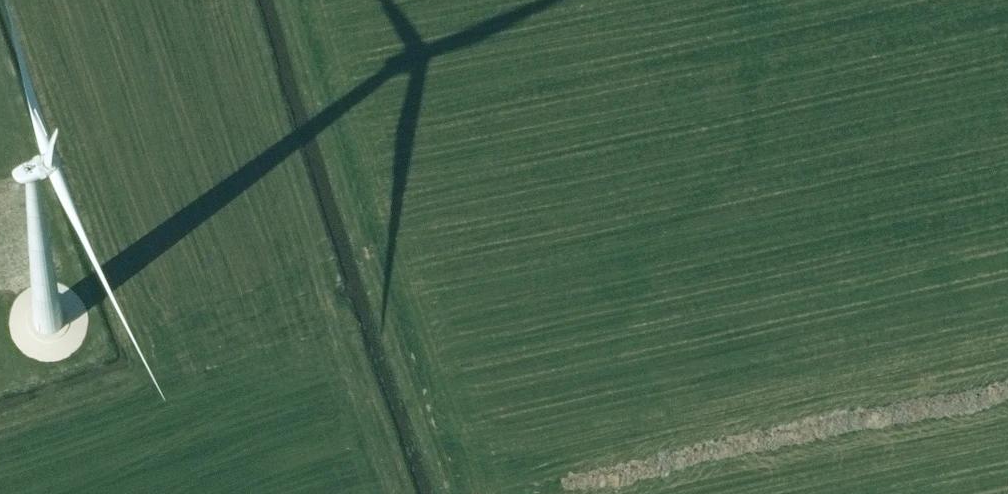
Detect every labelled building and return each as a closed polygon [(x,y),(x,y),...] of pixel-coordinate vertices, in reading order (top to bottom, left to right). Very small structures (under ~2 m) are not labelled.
[(46,307),(44,308),(41,309),(40,310),(38,311),(37,313),(36,315),(35,317),(34,320),(34,322),(34,324),(35,327),(36,329),(37,331),(39,333),(40,334),(42,335),(43,336),(44,337),(46,337),(49,337),(52,337),(54,337),(56,336),(58,335),(59,333),(60,332),(61,332),(62,330),(63,328),(64,326),(64,323),(64,321),(64,320),(64,318),(63,316),(63,315),(61,313),(59,311),(57,309),(55,308),(53,307),(51,307),(48,307),(46,307)]
